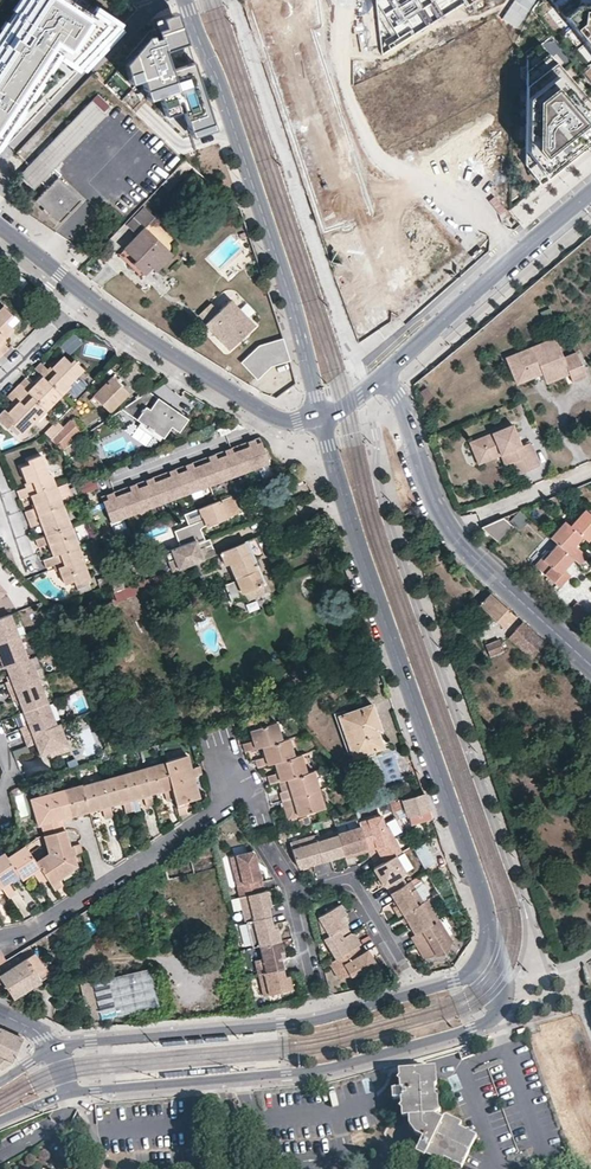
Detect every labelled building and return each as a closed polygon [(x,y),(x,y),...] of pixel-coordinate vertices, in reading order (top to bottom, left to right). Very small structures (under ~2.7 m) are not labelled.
[(0,24),(0,152),(68,84),(99,52),(124,22),(91,0),(16,0),(0,24)] [(381,52),(465,2),(468,7),(479,0),(375,0),(381,52)] [(590,50),(590,0),(570,0),(559,9),(590,50)] [(150,30),(123,62),(128,82),(186,136),(213,127),(190,56),(175,11),(159,16),(161,20),(153,23),(154,29),(150,30)] [(542,46),(525,58),(524,163),(541,184),(590,144),(590,104),(542,46)] [(92,101),(29,165),(26,168),(40,182),(46,188),(34,201),(58,223),(82,199),(58,176),(55,179),(49,173),(54,168),(107,115),(92,101)] [(118,105),(113,110),(136,132),(141,127),(118,105)] [(40,182),(26,168),(18,176),(33,190),(40,182)] [(54,168),(49,173),(55,179),(58,176),(60,174),(54,168)] [(391,213),(402,203),(397,197),(385,206),(391,213)] [(167,251),(145,229),(155,219),(144,208),(126,226),(137,237),(119,255),(130,268),(132,266),(142,276),(151,268),(167,251)] [(172,256),(167,251),(151,268),(155,272),(172,256)] [(233,301),(206,325),(229,349),(250,330),(253,333),(256,330),(253,327),(255,325),(233,301)] [(5,305),(0,310),(0,351),(4,355),(10,349),(4,342),(2,340),(5,337),(14,328),(13,325),(8,322),(15,315),(5,305)] [(18,317),(15,315),(8,322),(13,325),(18,317)] [(553,336),(504,357),(510,372),(521,368),(529,369),(537,366),(551,367),(554,375),(566,370),(567,373),(571,381),(585,375),(574,351),(561,356),(553,336)] [(290,358),(283,337),(259,345),(242,362),(257,377),(270,364),(290,358)] [(64,356),(53,367),(50,371),(47,368),(42,363),(35,369),(43,377),(62,396),(71,386),(69,385),(84,370),(74,360),(71,362),(64,356)] [(521,368),(510,372),(515,383),(540,372),(545,382),(567,373),(566,370),(554,375),(551,367),(537,366),(529,369),(521,368)] [(62,396),(43,377),(37,383),(34,386),(32,383),(26,378),(20,384),(47,411),(62,396)] [(94,396),(98,400),(109,411),(127,394),(111,378),(94,396)] [(8,413),(4,410),(0,414),(0,422),(7,429),(12,424),(22,434),(36,420),(37,421),(47,411),(20,384),(8,397),(16,405),(8,413)] [(161,385),(156,394),(178,407),(183,399),(161,385)] [(148,390),(121,408),(164,436),(173,424),(180,429),(188,416),(148,390)] [(94,396),(89,400),(94,405),(98,400),(94,396)] [(51,440),(61,449),(80,431),(74,424),(77,420),(74,418),(71,421),(70,420),(64,427),(51,440)] [(522,443),(513,422),(470,440),(475,453),(487,448),(488,451),(499,446),(509,449),(514,459),(521,456),(526,469),(541,463),(531,440),(522,443)] [(269,462),(262,441),(257,443),(255,439),(239,445),(249,470),(269,462)] [(249,470),(239,445),(224,450),(226,455),(221,457),(229,478),(249,470)] [(478,462),(502,452),(506,463),(514,459),(509,449),(499,446),(488,451),(487,448),(475,453),(478,462)] [(20,465),(25,480),(27,485),(23,485),(16,488),(19,497),(29,494),(55,484),(51,471),(48,472),(41,453),(28,457),(29,462),(20,465)] [(229,478),(221,457),(217,459),(215,454),(200,460),(210,485),(229,478)] [(526,469),(521,456),(514,459),(519,472),(526,469)] [(210,485),(200,460),(185,465),(187,470),(182,472),(190,492),(210,485)] [(190,492),(182,472),(177,473),(176,469),(161,475),(170,500),(190,492)] [(170,500),(161,475),(145,480),(147,485),(143,487),(150,507),(170,500)] [(78,482),(81,493),(97,488),(94,477),(78,482)] [(72,499),(66,482),(56,485),(62,502),(72,499)] [(56,485),(55,484),(29,494),(33,501),(34,506),(31,507),(24,510),(27,517),(62,504),(62,502),(56,485)] [(150,507),(143,487),(138,488),(136,484),(121,490),(131,515),(150,507)] [(131,515),(121,490),(106,495),(107,500),(102,502),(110,522),(131,515)] [(240,511),(234,496),(220,501),(226,516),(240,511)] [(226,516),(220,501),(193,512),(199,526),(226,516)] [(62,504),(27,517),(29,524),(29,525),(37,523),(40,521),(42,526),(44,534),(69,525),(62,504)] [(582,505),(567,522),(580,534),(585,538),(590,532),(590,513),(582,505)] [(518,511),(510,520),(517,527),(526,518),(518,511)] [(512,523),(503,515),(481,524),(498,539),(512,523)] [(580,534),(567,522),(562,517),(547,533),(554,540),(570,555),(577,561),(584,553),(572,542),(580,534)] [(184,540),(177,523),(160,530),(166,547),(184,540)] [(69,525),(44,534),(34,538),(36,545),(36,546),(44,543),(47,542),(49,547),(52,555),(77,546),(69,525)] [(215,553),(208,537),(196,542),(195,538),(164,551),(172,570),(211,555),(215,553)] [(256,537),(246,541),(254,559),(264,555),(256,537)] [(570,555),(554,540),(546,549),(539,556),(537,554),(531,562),(556,585),(563,577),(557,571),(561,566),(570,555)] [(269,592),(254,559),(246,541),(220,551),(226,566),(230,564),(245,598),(255,595),(258,596),(269,592)] [(77,546),(52,555),(41,559),(44,567),(52,565),(56,564),(57,568),(62,584),(71,581),(73,586),(88,580),(80,559),(82,559),(77,546)] [(539,556),(546,549),(544,547),(537,554),(539,556)] [(557,571),(563,577),(567,572),(561,566),(557,571)] [(126,588),(118,570),(109,574),(116,591),(124,588),(126,588)] [(164,573),(152,577),(154,583),(166,579),(164,573)] [(124,588),(128,597),(151,587),(148,579),(142,581),(132,585),(126,588),(124,588)] [(233,582),(224,585),(232,604),(240,601),(233,582)] [(116,591),(115,591),(113,593),(116,601),(128,597),(124,588),(116,591)] [(514,615),(489,592),(478,604),(503,627),(514,615)] [(21,635),(11,613),(0,618),(0,643),(21,635)] [(543,642),(521,621),(508,635),(531,656),(543,642)] [(27,658),(30,657),(21,635),(0,643),(0,667),(1,669),(4,668),(27,658)] [(491,652),(501,648),(498,639),(488,642),(491,652)] [(3,683),(7,692),(37,680),(27,658),(4,668),(7,676),(9,681),(6,682),(3,683)] [(37,680),(7,692),(10,701),(13,700),(16,699),(18,704),(21,712),(46,702),(37,680)] [(46,702),(21,712),(26,726),(20,728),(24,737),(56,724),(46,702)] [(379,722),(372,704),(339,716),(353,759),(385,748),(376,723),(379,722)] [(269,723),(267,712),(247,718),(250,729),(251,729),(269,723)] [(283,720),(277,721),(283,740),(287,739),(283,720)] [(269,723),(251,729),(253,740),(244,742),(245,750),(263,746),(283,740),(277,721),(269,723)] [(56,724),(24,737),(27,746),(36,743),(40,754),(49,751),(51,756),(69,749),(59,723),(56,724)] [(295,737),(289,738),(295,757),(300,755),(295,737)] [(258,766),(276,762),(295,757),(289,738),(287,739),(283,740),(263,746),(265,755),(256,758),(258,766)] [(14,758),(29,754),(27,745),(12,750),(14,758)] [(308,753),(302,755),(307,773),(312,771),(308,753)] [(166,760),(166,762),(175,799),(179,815),(187,813),(185,803),(199,799),(194,778),(203,776),(201,770),(200,767),(192,769),(188,755),(166,760)] [(270,784),(288,778),(307,773),(302,755),(300,755),(295,757),(276,762),(279,772),(268,775),(270,784)] [(175,799),(166,762),(145,767),(152,794),(164,791),(167,801),(175,799)] [(154,804),(152,794),(145,767),(124,773),(131,800),(143,796),(147,806),(154,804)] [(320,769),(314,771),(319,790),(325,788),(320,769)] [(279,792),(281,800),(319,790),(314,771),(312,771),(307,773),(288,778),(291,788),(279,792)] [(131,800),(124,773),(102,778),(110,805),(123,801),(126,811),(133,809),(131,800)] [(112,815),(110,805),(102,778),(83,783),(89,810),(101,807),(104,817),(112,815)] [(89,810),(83,783),(82,782),(63,787),(71,815),(82,812),(89,810)] [(65,817),(71,815),(63,787),(31,795),(37,823),(41,822),(44,832),(64,827),(62,817),(65,817)] [(325,788),(319,790),(324,807),(329,806),(325,788)] [(324,807),(319,790),(281,800),(283,808),(294,806),(297,815),(324,807)] [(389,801),(394,811),(404,808),(410,823),(432,814),(424,793),(403,799),(402,798),(389,801)] [(294,806),(283,808),(286,818),(297,815),(294,806)] [(310,825),(307,816),(298,819),(300,828),(310,825)] [(388,827),(385,828),(382,816),(359,823),(361,827),(367,848),(368,851),(368,852),(375,849),(383,863),(396,856),(401,853),(388,827)] [(393,817),(386,822),(394,835),(401,830),(393,817)] [(64,827),(44,832),(49,852),(55,849),(58,857),(71,853),(81,851),(79,843),(69,845),(66,834),(64,827)] [(338,833),(344,855),(367,848),(361,827),(338,833)] [(338,833),(337,832),(314,838),(322,861),(330,859),(344,855),(338,833)] [(314,838),(313,836),(290,843),(296,863),(299,868),(313,864),(322,861),(314,838)] [(436,863),(425,844),(415,849),(426,869),(436,863)] [(44,878),(33,861),(21,845),(3,857),(15,874),(18,879),(29,872),(37,883),(44,878)] [(367,848),(344,855),(346,857),(368,851),(367,848)] [(55,849),(49,852),(33,861),(44,878),(52,889),(60,884),(56,878),(74,865),(71,853),(58,857),(55,849)] [(15,874),(3,857),(0,852),(0,888),(6,896),(13,891),(6,879),(15,874)] [(261,881),(255,855),(255,854),(251,852),(229,858),(239,897),(264,891),(261,881)] [(407,874),(396,856),(383,863),(374,868),(381,879),(385,886),(386,885),(391,893),(406,885),(402,876),(407,874)] [(424,903),(412,881),(406,885),(391,893),(395,900),(398,905),(394,907),(399,917),(404,914),(424,903)] [(271,906),(267,890),(264,891),(239,897),(244,922),(245,922),(270,916),(268,907),(271,906)] [(439,920),(428,900),(424,903),(404,914),(411,927),(415,934),(439,920)] [(345,915),(338,904),(318,916),(323,938),(344,925),(340,918),(345,915)] [(272,924),(270,916),(245,922),(251,948),(259,946),(279,941),(275,924),(272,924)] [(452,943),(439,920),(415,934),(420,942),(421,941),(430,958),(444,954),(452,943)] [(349,933),(344,925),(323,938),(335,959),(360,945),(353,934),(349,933)] [(430,958),(421,941),(420,942),(415,934),(411,937),(415,944),(424,959),(430,958)] [(284,959),(280,941),(279,941),(259,946),(262,959),(254,961),(257,974),(282,968),(280,960),(284,959)] [(6,986),(13,997),(49,973),(30,945),(5,960),(0,963),(0,989),(6,986)] [(376,969),(365,952),(365,953),(360,945),(335,959),(330,962),(340,980),(358,976),(366,971),(368,974),(376,969)] [(61,957),(55,948),(50,951),(56,960),(61,957)] [(151,967),(97,979),(106,1018),(160,1005),(151,967)] [(284,977),(282,968),(257,974),(262,997),(292,990),(289,976),(284,977)] [(106,1018),(97,979),(92,981),(80,983),(89,1025),(101,1025),(100,1019),(106,1018)] [(11,1061),(21,1037),(0,1028),(0,1055),(11,1061)] [(1,1067),(11,1061),(0,1055),(0,1067),(1,1067)] [(434,1079),(432,1067),(408,1069),(410,1116),(411,1124),(419,1136),(427,1139),(435,1144),(430,1155),(437,1159),(440,1154),(449,1158),(466,1167),(481,1135),(463,1126),(455,1123),(457,1119),(451,1115),(445,1118),(438,1114),(440,1112),(440,1097),(437,1096),(437,1087),(439,1084),(438,1078),(434,1079)] [(402,1116),(410,1116),(408,1069),(400,1070),(400,1078),(402,1079),(402,1080),(402,1082),(400,1083),(401,1088),(393,1089),(393,1099),(402,1099),(402,1106),(404,1106),(404,1108),(402,1109),(402,1116)] [(428,1158),(430,1155),(435,1144),(427,1139),(421,1153),(428,1158)] [(447,1164),(449,1158),(440,1154),(437,1159),(447,1164)]
